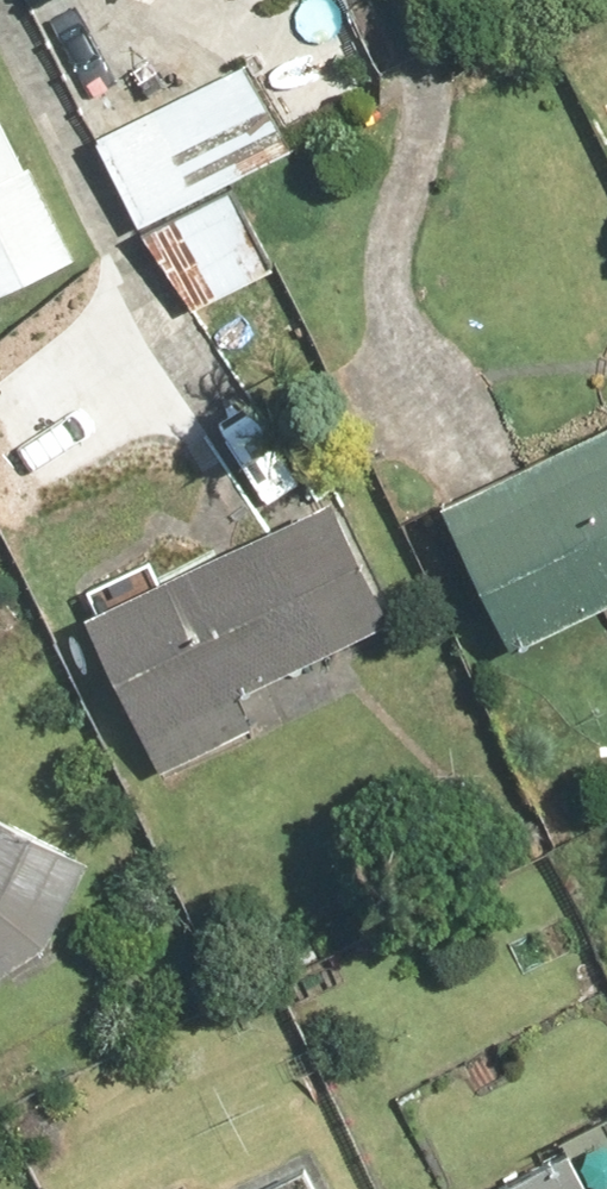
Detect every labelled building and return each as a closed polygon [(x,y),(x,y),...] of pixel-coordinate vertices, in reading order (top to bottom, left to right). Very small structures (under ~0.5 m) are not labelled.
[(94,135),(139,222),(222,180),(291,144),(245,56),(94,135)] [(70,259),(0,108),(0,291),(70,259)] [(222,180),(139,222),(195,310),(269,271),(222,180)] [(447,502),(518,647),(606,603),(606,423),(447,502)] [(392,617),(335,495),(87,613),(161,770),(281,713),(264,677),(392,617)] [(42,952),(86,853),(0,815),(0,979),(42,952)] [(498,1188),(594,1188),(575,1150),(498,1188)]
